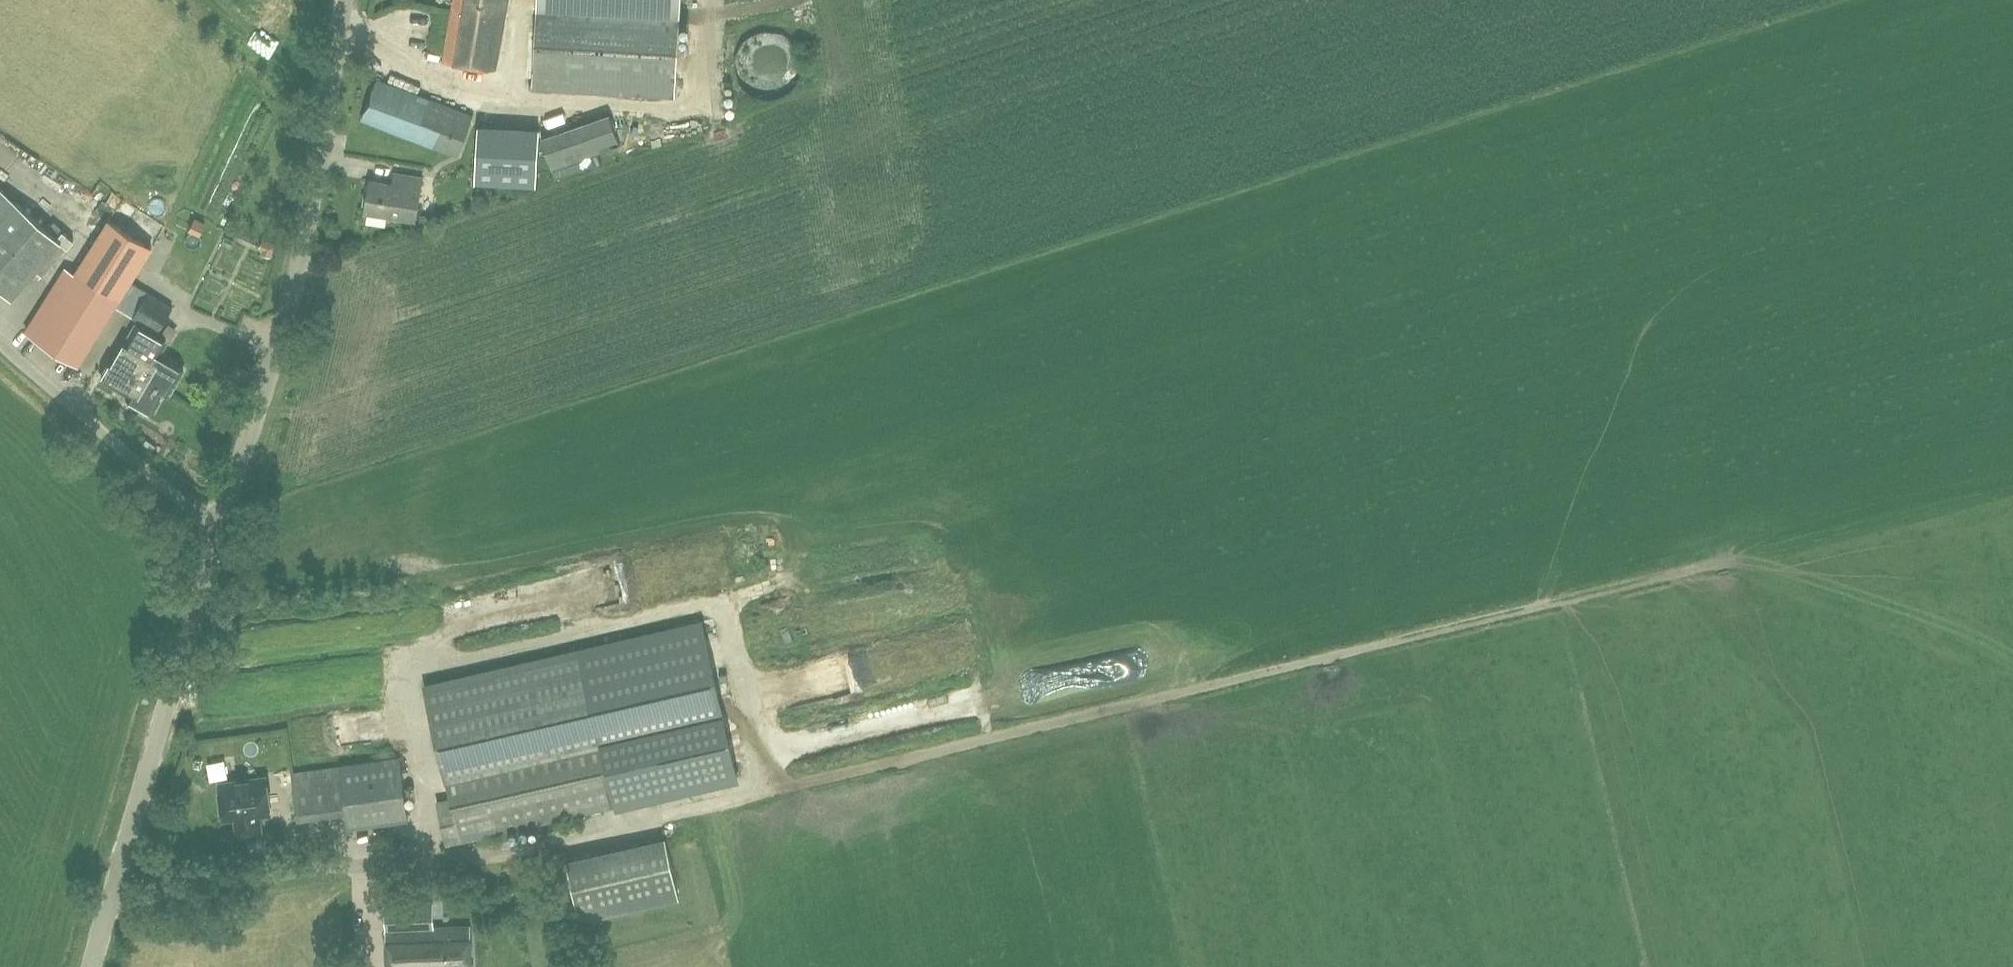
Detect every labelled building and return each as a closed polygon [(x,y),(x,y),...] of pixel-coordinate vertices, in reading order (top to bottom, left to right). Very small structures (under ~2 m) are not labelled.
[(507,0),(454,0),(443,62),(494,70),(507,0)] [(531,90),(674,98),(680,4),(680,0),(537,0),(531,90)] [(457,156),(472,116),(377,79),(362,119),(457,156)] [(616,115),(540,137),(548,164),(624,143),(616,115)] [(475,170),(534,170),(534,133),(475,133),(475,170)] [(416,219),(422,178),(394,173),(392,183),(369,180),(364,211),(416,219)] [(0,187),(0,286),(12,296),(35,270),(42,276),(73,240),(64,232),(59,239),(0,187)] [(116,305),(131,281),(151,248),(120,229),(87,281),(76,274),(52,311),(42,305),(26,331),(78,364),(116,304),(116,305)] [(131,281),(116,305),(158,331),(173,307),(131,281)] [(166,390),(166,391),(170,393),(183,370),(158,356),(166,342),(136,324),(128,338),(115,359),(128,366),(127,367),(166,390)] [(115,359),(113,358),(101,379),(128,394),(127,396),(131,398),(130,400),(131,404),(142,410),(145,409),(146,407),(154,411),(166,391),(166,390),(127,367),(128,366),(115,359)] [(736,778),(700,623),(424,686),(451,798),(437,801),(446,843),(736,778)] [(400,758),(291,773),(298,820),(346,813),(348,827),(408,819),(400,758)] [(265,777),(219,783),(224,818),(235,816),(238,834),(260,831),(258,813),(270,812),(265,777)] [(587,920),(680,896),(667,846),(574,869),(587,920)] [(433,902),(384,904),(387,966),(472,966),(470,925),(434,927),(433,902)]
